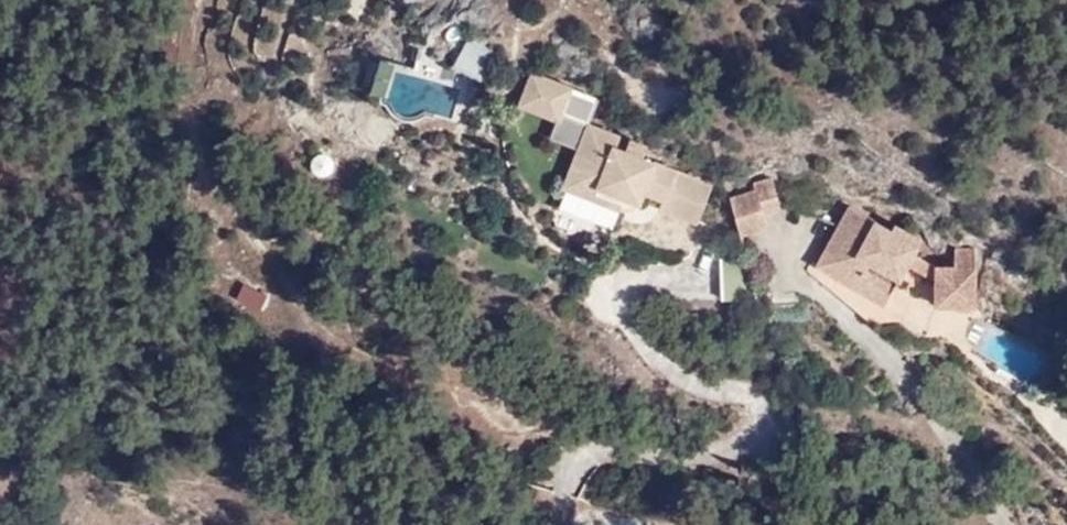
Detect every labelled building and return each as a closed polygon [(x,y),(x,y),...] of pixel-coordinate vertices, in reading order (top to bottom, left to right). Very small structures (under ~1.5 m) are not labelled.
[(492,51),(463,35),(447,63),(477,80),(492,51)] [(364,93),(451,119),(462,83),(374,57),(364,93)] [(576,91),(529,70),(517,98),(564,119),(576,91)] [(613,134),(588,123),(561,184),(619,208),(623,197),(698,225),(712,186),(611,144),(613,134)] [(760,193),(734,199),(744,236),(770,230),(767,217),(785,214),(776,178),(758,183),(760,193)] [(869,268),(898,285),(909,266),(935,280),(935,309),(977,309),(978,255),(955,255),(955,269),(941,269),(917,255),(924,241),(897,224),(892,231),(853,207),(818,266),(856,289),(869,268)] [(751,296),(742,257),(716,258),(717,294),(751,296)] [(869,268),(856,289),(885,307),(898,285),(869,268)] [(241,281),(232,301),(258,311),(266,291),(241,281)]
